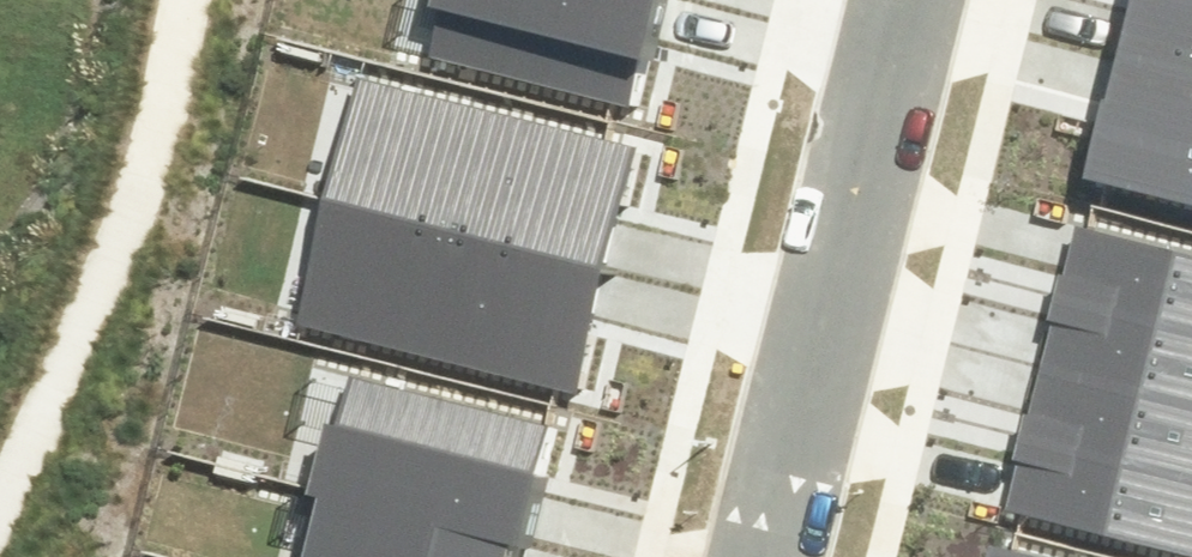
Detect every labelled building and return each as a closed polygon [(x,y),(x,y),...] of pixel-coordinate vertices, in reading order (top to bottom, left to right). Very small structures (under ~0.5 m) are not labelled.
[(644,112),(670,0),(430,0),(427,10),(438,12),(427,63),(644,112)] [(1191,71),(1191,3),(1180,0),(1127,0),(1114,53),(1191,71)] [(1191,206),(1191,71),(1114,53),(1084,180),(1191,206)] [(317,196),(600,263),(628,142),(346,74),(317,196)] [(287,324),(570,390),(600,263),(317,196),(287,324)] [(1191,332),(1191,253),(1075,224),(1057,298),(1191,332)] [(1191,406),(1191,332),(1057,298),(1039,369),(1191,406)] [(1191,481),(1191,406),(1039,369),(1021,439),(1191,481)] [(318,498),(525,551),(559,427),(350,374),(337,427),(324,424),(306,493),(318,498)] [(1191,556),(1191,481),(1021,439),(1003,511),(1191,556)] [(525,551),(318,498),(302,556),(524,556),(525,551)] [(988,544),(985,556),(1042,556),(988,544)]
